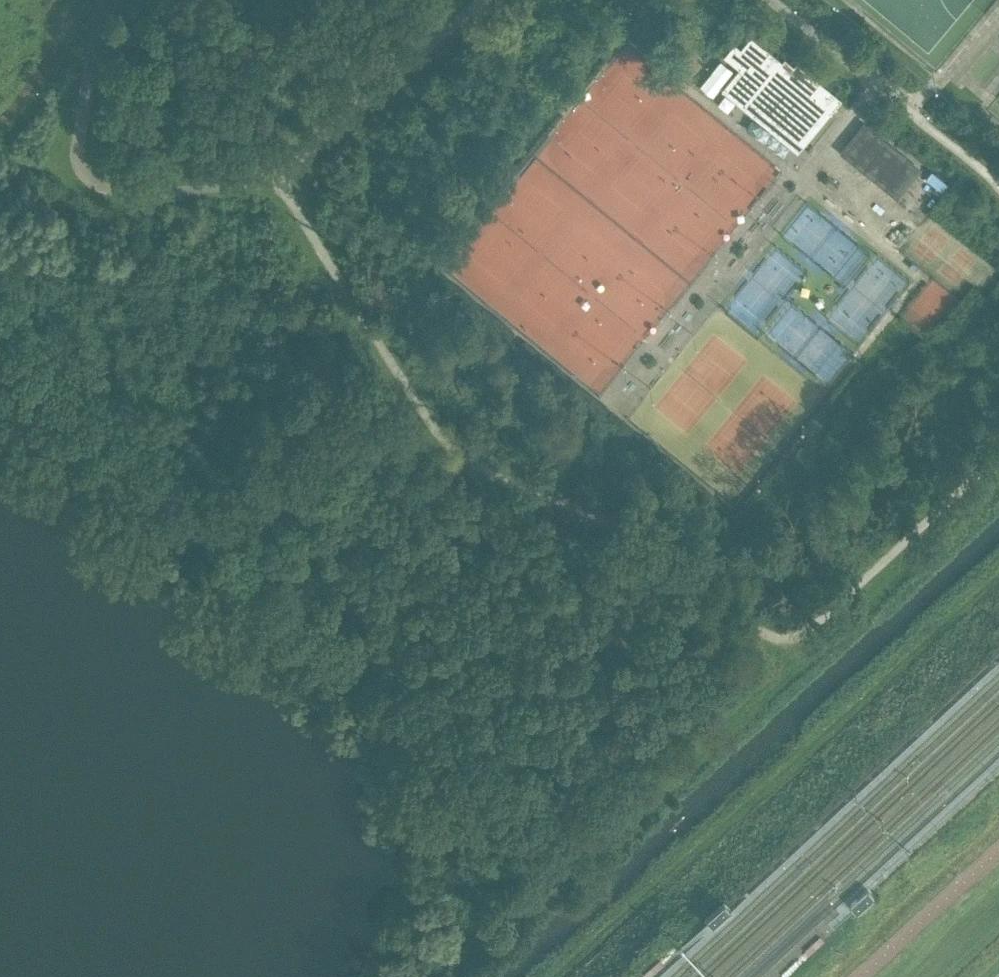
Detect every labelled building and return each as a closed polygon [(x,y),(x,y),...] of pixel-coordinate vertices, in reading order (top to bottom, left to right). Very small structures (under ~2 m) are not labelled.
[(841,97),(821,82),(795,61),(793,64),(784,57),(781,60),(750,35),(740,47),(734,42),(723,55),(738,68),(713,99),(713,100),(723,88),(743,104),(758,85),(763,90),(753,102),(797,138),(824,106),(830,110),(841,97)] [(915,169),(863,126),(844,149),(907,200),(928,174),(917,165),(915,169)]
